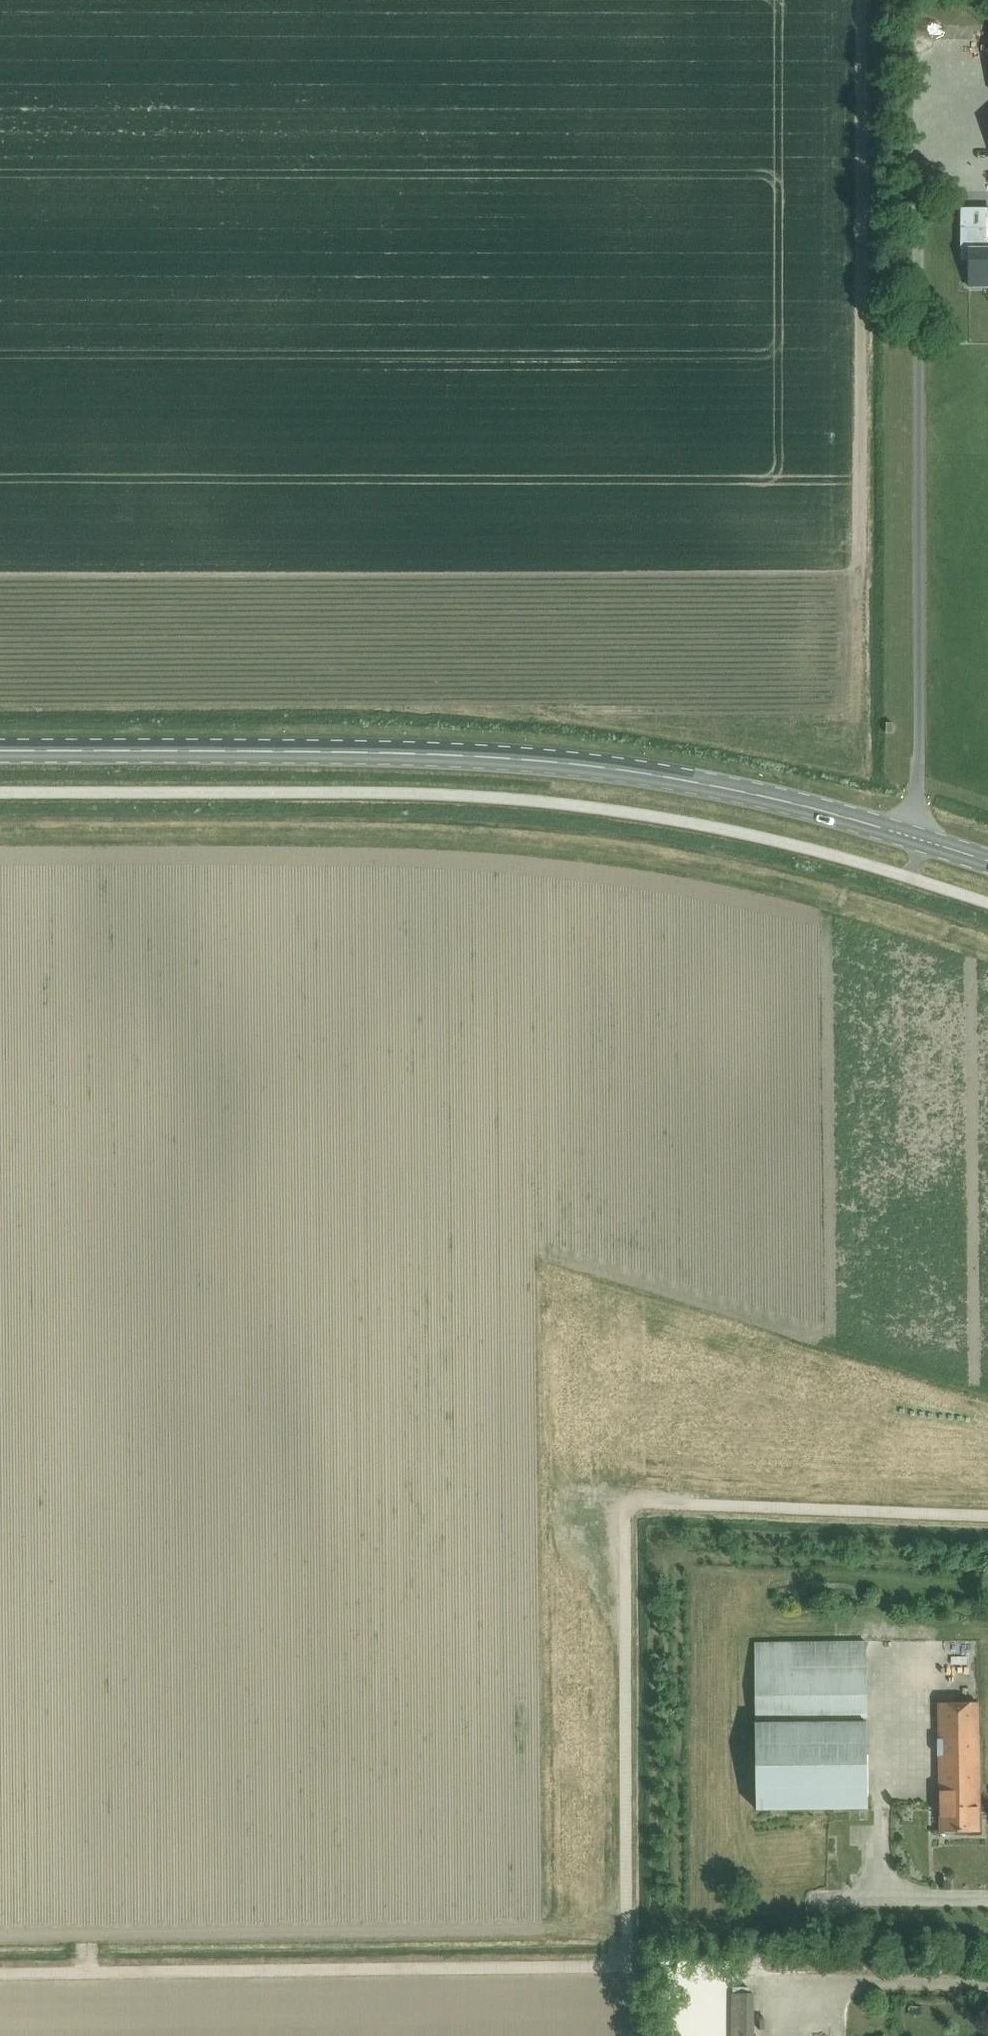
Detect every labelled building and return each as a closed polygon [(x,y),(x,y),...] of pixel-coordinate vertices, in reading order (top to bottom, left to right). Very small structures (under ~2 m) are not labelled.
[(975,233),(976,250),(968,250),(968,287),(987,286),(987,233),(975,233)] [(864,1643),(753,1645),(756,1812),(867,1810),(866,1724),(865,1724),(864,1643)] [(939,1833),(979,1833),(977,1703),(937,1704),(939,1833)] [(753,1995),(732,1995),(731,2035),(752,2035),(753,1995)]
